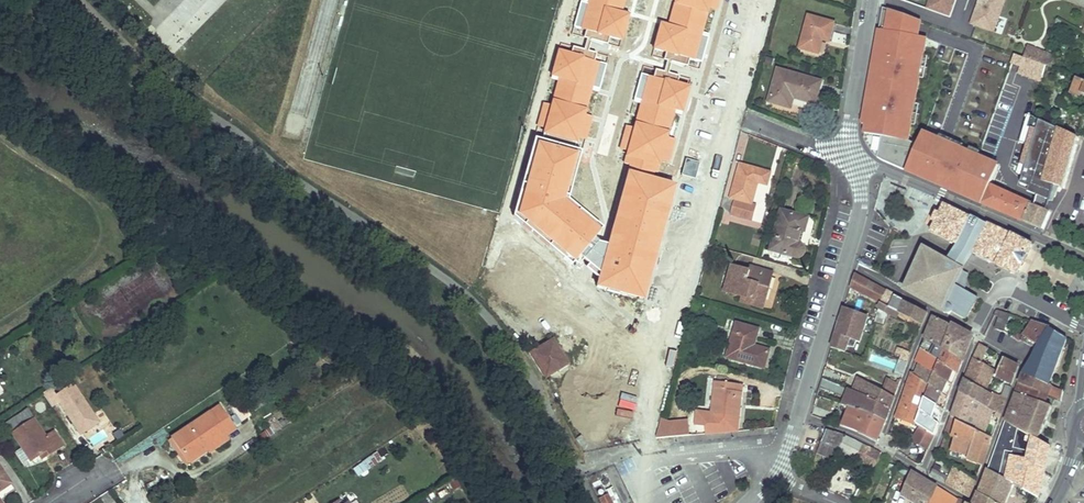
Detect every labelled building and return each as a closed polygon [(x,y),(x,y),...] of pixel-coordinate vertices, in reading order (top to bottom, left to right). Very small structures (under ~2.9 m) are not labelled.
[(927,11),(953,17),(956,0),(930,0),(927,11)] [(969,26),(995,33),(1005,0),(977,0),(969,26)] [(912,142),(926,37),(920,37),(923,18),(878,12),(861,135),(912,142)] [(829,41),(834,24),(809,16),(799,48),(818,54),(822,39),(829,41)] [(1046,66),(1049,55),(1027,47),(1024,58),(1046,66)] [(1043,76),(1046,66),(1024,58),(1020,68),(1043,76)] [(814,103),(821,82),(779,70),(770,102),(790,108),(794,97),(814,103)] [(1077,78),(1072,90),(1083,95),(1083,81),(1077,78)] [(1072,90),(1071,94),(1083,99),(1083,95),(1072,90)] [(1031,116),(1035,103),(1022,100),(1019,113),(1027,115),(1031,116)] [(1061,187),(1077,137),(1031,116),(1027,115),(1019,142),(1051,151),(1046,166),(1029,160),(1024,176),(1061,187)] [(1010,172),(1015,157),(1000,151),(994,166),(1010,172)] [(751,203),(758,181),(766,184),(770,172),(741,164),(731,197),(737,199),(732,215),(752,221),(757,205),(751,203)] [(1033,205),(1003,192),(973,179),(943,166),(936,184),(983,203),(983,204),(1022,221),(1023,220),(1041,228),(1048,211),(1033,205)] [(1032,245),(944,204),(940,213),(936,211),(931,221),(935,223),(931,231),(958,245),(959,244),(974,251),(973,252),(1018,274),(1032,245)] [(798,242),(801,231),(804,232),(808,218),(781,211),(770,251),(797,259),(798,259),(800,257),(802,256),(803,254),(804,252),(805,250),(804,249),(804,247),(803,245),(802,244),(800,243),(798,242)] [(943,311),(963,269),(949,262),(947,265),(947,266),(940,262),(940,261),(942,258),(924,248),(905,290),(943,311)] [(947,265),(949,262),(942,258),(940,261),(940,262),(947,266),(947,265)] [(763,303),(772,273),(761,270),(760,274),(750,271),(732,266),(724,292),(743,297),(741,303),(752,306),(754,301),(763,303)] [(972,308),(976,297),(983,301),(992,286),(963,269),(943,311),(966,325),(971,310),(972,308)] [(887,291),(855,274),(850,288),(880,304),(887,291)] [(926,312),(887,291),(880,304),(879,307),(896,316),(898,312),(922,325),(926,312)] [(975,313),(983,301),(976,297),(972,308),(971,310),(975,313)] [(762,308),(763,303),(754,301),(752,306),(762,309),(762,308)] [(1003,331),(1009,314),(997,310),(994,316),(999,318),(995,328),(1003,331)] [(944,350),(953,327),(933,316),(924,339),(944,350)] [(1039,345),(1050,327),(1031,321),(1023,336),(1039,345)] [(862,343),(866,332),(839,323),(833,343),(846,347),(849,338),(862,343)] [(754,347),(758,330),(737,324),(726,358),(763,368),(768,351),(754,347)] [(963,360),(972,336),(954,326),(953,327),(944,350),(963,360)] [(1048,385),(1067,338),(1050,327),(1039,345),(1029,362),(1023,374),(1048,385)] [(963,360),(944,350),(924,339),(921,348),(939,360),(958,373),(963,360)] [(567,364),(553,340),(530,353),(545,378),(567,364)] [(846,347),(833,343),(832,349),(845,353),(846,347)] [(985,391),(995,370),(981,362),(988,348),(980,344),(966,380),(985,391)] [(908,362),(911,354),(897,348),(895,353),(901,355),(900,359),(908,362)] [(895,369),(898,360),(878,352),(875,361),(895,369)] [(1012,383),(1018,365),(1004,357),(996,376),(1008,381),(1012,383)] [(958,373),(939,360),(935,373),(953,385),(958,373)] [(930,385),(935,373),(920,364),(916,376),(930,385)] [(844,377),(826,368),(822,379),(841,388),(844,377)] [(925,397),(930,385),(916,376),(912,373),(896,417),(915,424),(915,423),(921,407),(914,404),(917,396),(925,399),(925,397)] [(953,385),(935,373),(930,385),(937,390),(945,394),(949,396),(953,385)] [(1019,383),(1061,400),(1063,391),(1048,385),(1023,374),(1019,383)] [(602,418),(604,412),(644,427),(653,405),(578,377),(568,405),(602,418)] [(883,391),(857,377),(851,392),(890,410),(894,397),(899,384),(889,379),(883,391)] [(890,410),(851,392),(841,388),(822,379),(820,387),(845,398),(842,405),(849,407),(886,421),(890,410)] [(993,396),(985,391),(966,380),(961,392),(988,407),(993,396)] [(69,381),(49,394),(53,400),(73,387),(69,381)] [(566,398),(571,394),(562,381),(556,385),(566,398)] [(737,431),(742,385),(715,381),(711,413),(696,411),(694,425),(704,427),(704,434),(737,431)] [(1001,414),(1012,383),(1008,381),(1002,396),(999,395),(993,410),(1001,414)] [(1061,400),(1019,383),(1005,421),(1050,446),(1061,400)] [(944,409),(949,396),(945,394),(937,390),(930,385),(925,397),(944,409)] [(972,428),(979,407),(999,418),(1001,414),(993,410),(988,407),(961,392),(952,417),(957,420),(972,428)] [(993,410),(999,395),(994,393),(993,396),(988,407),(993,410)] [(944,409),(925,397),(925,399),(921,407),(915,423),(920,427),(921,427),(924,419),(926,415),(926,414),(939,423),(944,409)] [(39,402),(7,423),(23,447),(16,451),(23,463),(39,454),(43,451),(46,455),(63,444),(54,431),(46,436),(34,418),(45,411),(39,402)] [(220,405),(172,438),(182,453),(186,451),(193,460),(207,451),(205,448),(226,434),(228,437),(237,430),(220,405)] [(878,442),(886,421),(849,407),(845,415),(848,416),(844,427),(878,442)] [(939,423),(926,414),(926,415),(924,419),(937,428),(939,423)] [(237,415),(232,418),(237,425),(241,421),(237,415)] [(844,427),(848,416),(845,415),(840,426),(844,427)] [(952,437),(957,422),(957,420),(952,417),(946,435),(952,437)] [(674,437),(673,422),(661,419),(655,439),(674,437)] [(689,436),(688,421),(673,422),(674,437),(689,436)] [(1038,498),(1050,446),(1005,421),(988,469),(1013,484),(1038,498)] [(989,445),(992,438),(957,422),(952,437),(955,438),(951,449),(968,455),(968,457),(979,460),(985,443),(989,445)] [(920,427),(913,442),(928,450),(933,436),(921,427),(920,427)] [(88,438),(94,446),(108,436),(102,428),(88,438)] [(270,428),(261,434),(265,440),(274,434),(270,428)] [(839,451),(846,436),(837,432),(826,430),(823,436),(817,451),(835,459),(839,451)] [(226,434),(205,448),(207,451),(209,453),(229,439),(228,437),(226,434)] [(585,443),(581,435),(575,439),(579,446),(582,446),(585,443)] [(881,453),(846,436),(839,451),(873,469),(881,453)] [(172,438),(168,440),(185,466),(193,460),(186,451),(182,453),(172,438)] [(982,466),(989,445),(985,443),(979,460),(968,457),(966,461),(982,466)] [(358,475),(382,462),(378,453),(353,466),(358,475)] [(0,464),(0,491),(12,482),(0,464)] [(904,490),(912,471),(911,471),(903,466),(894,486),(903,490),(904,490)] [(970,497),(976,481),(955,467),(949,477),(934,469),(932,476),(946,484),(946,483),(970,497)] [(1013,484),(988,469),(978,493),(977,493),(974,502),(1005,502),(1013,484)] [(937,486),(912,471),(904,490),(901,495),(913,502),(930,502),(937,486)] [(960,500),(937,486),(930,502),(958,502),(960,500)] [(131,497),(135,502),(152,502),(153,502),(148,494),(143,498),(139,491),(131,497)]
